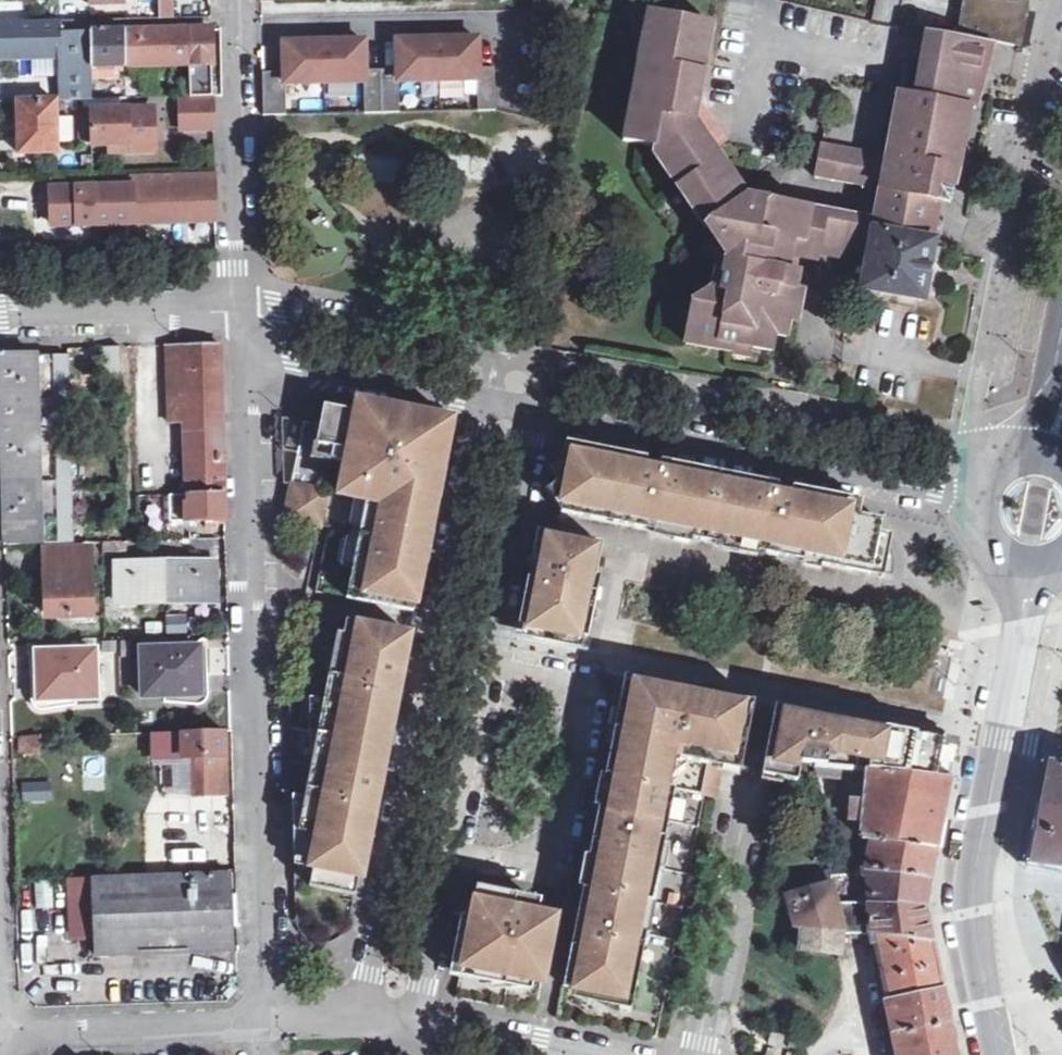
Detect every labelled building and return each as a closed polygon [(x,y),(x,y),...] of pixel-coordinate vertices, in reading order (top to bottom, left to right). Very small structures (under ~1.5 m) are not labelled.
[(956,28),(993,33),(1014,37),(1019,15),(1022,0),(960,0),(956,28)] [(709,19),(646,10),(643,23),(654,25),(648,61),(637,60),(634,76),(639,77),(634,106),(629,107),(623,139),(657,146),(655,152),(661,160),(669,154),(699,193),(690,201),(707,225),(712,221),(729,243),(735,243),(726,290),(717,289),(696,305),(690,344),(733,351),(735,340),(751,343),(771,346),(779,298),(782,299),(784,284),(794,284),(796,267),(785,265),(786,252),(798,253),(800,245),(815,247),(840,252),(842,243),(847,212),(748,195),(714,145),(724,137),(711,119),(693,115),(696,99),(709,19)] [(0,21),(0,55),(62,56),(63,87),(93,86),(93,64),(91,31),(75,31),(76,19),(0,21)] [(956,28),(924,23),(916,61),(964,67),(952,135),(942,196),(951,198),(968,100),(974,101),(993,33),(956,28)] [(212,25),(126,28),(127,64),(194,62),(195,82),(185,82),(185,94),(215,94),(213,61),(212,25)] [(126,28),(91,27),(91,31),(93,64),(127,64),(126,28)] [(455,30),(439,32),(440,76),(479,76),(480,107),(496,107),(496,64),(479,64),(479,36),(455,36),(455,30)] [(440,76),(439,32),(422,31),(422,36),(399,37),(399,66),(383,66),(384,109),(401,108),(400,77),(440,76)] [(286,68),(264,68),(265,111),(288,110),(287,79),(326,79),(326,32),(309,33),(309,39),(286,39),(286,68)] [(342,32),(326,32),(326,79),(365,78),(366,109),(384,109),(383,66),(367,67),(365,38),(342,38),(342,32)] [(916,61),(913,89),(897,87),(885,152),(879,187),(938,197),(942,196),(952,135),(964,67),(916,61)] [(15,62),(0,63),(0,79),(16,78),(15,62)] [(140,85),(108,86),(108,97),(118,96),(140,96),(140,85)] [(118,108),(118,96),(108,97),(92,98),(92,109),(79,109),(80,146),(112,144),(156,142),(155,118),(130,119),(129,108),(118,108)] [(215,97),(182,98),(182,127),(215,127),(215,97)] [(56,99),(17,100),(18,126),(19,154),(56,153),(56,99)] [(711,119),(696,99),(693,115),(711,119)] [(155,108),(129,108),(130,119),(155,118),(155,108)] [(58,115),(59,143),(73,142),(71,115),(58,115)] [(156,142),(112,144),(112,151),(156,149),(156,142)] [(870,150),(821,143),(815,173),(864,181),(870,150)] [(885,152),(870,150),(864,181),(859,213),(847,212),(842,243),(872,249),(876,224),(874,223),(879,187),(885,152)] [(216,183),(134,184),(134,220),(217,217),(217,200),(216,183)] [(134,184),(52,187),(52,222),(134,220),(134,184)] [(931,233),(938,197),(879,187),(874,223),(876,224),(931,233)] [(931,233),(876,224),(872,249),(865,283),(924,294),(930,265),(935,234),(931,233)] [(800,245),(798,253),(813,256),(815,247),(800,245)] [(779,298),(771,346),(783,347),(794,284),(784,284),(782,299),(779,298)] [(749,354),(751,343),(735,340),(733,351),(749,354)] [(128,341),(109,342),(110,384),(129,384),(128,341)] [(231,342),(179,343),(181,419),(199,418),(202,519),(237,519),(237,503),(231,342)] [(71,352),(4,354),(6,440),(8,505),(9,542),(80,539),(71,352)] [(440,429),(328,402),(322,422),(294,416),(289,442),(303,445),(297,472),(288,514),(364,533),(350,595),(416,607),(431,533),(445,466),(433,462),(440,429)] [(668,468),(568,449),(559,495),(564,507),(614,518),(874,568),(885,515),(853,511),(836,500),(773,489),(771,494),(753,489),(754,485),(687,472),(686,476),(668,472),(668,468)] [(605,538),(553,528),(543,578),(537,609),(538,610),(536,620),(539,620),(537,629),(574,635),(575,631),(592,634),(605,570),(599,569),(605,538)] [(90,546),(51,547),(53,586),(54,615),(92,614),(90,546)] [(219,558),(168,560),(169,599),(219,597),(219,579),(219,558)] [(168,560),(119,560),(119,600),(169,599),(168,560)] [(412,630),(349,618),(343,651),(316,646),(302,721),(313,826),(298,827),(297,847),(313,848),(309,883),(358,891),(366,853),(403,668),(406,664),(412,630)] [(210,646),(147,647),(147,693),(205,692),(204,666),(211,666),(210,646)] [(97,648),(40,651),(41,671),(34,671),(35,697),(99,695),(97,648)] [(604,791),(566,980),(636,992),(677,783),(717,790),(718,783),(723,784),(727,761),(734,749),(748,752),(759,697),(628,671),(621,707),(604,791)] [(960,736),(778,700),(770,753),(782,753),(785,772),(803,774),(804,755),(852,762),(952,772),(960,736)] [(230,728),(158,729),(158,754),(204,753),(204,789),(231,789),(230,745),(230,728)] [(44,734),(15,735),(16,750),(44,750),(44,734)] [(938,846),(952,772),(852,762),(841,830),(867,834),(938,846)] [(1053,766),(1044,814),(1061,817),(1061,768),(1053,766)] [(21,803),(51,801),(49,782),(19,785),(21,803)] [(1044,814),(1034,866),(1061,871),(1061,817),(1044,814)] [(863,869),(833,864),(837,876),(793,888),(801,919),(874,927),(863,894),(928,902),(938,846),(867,834),(863,869)] [(99,878),(102,953),(239,946),(237,921),(235,872),(99,878)] [(471,932),(466,959),(545,974),(557,910),(526,903),(529,890),(480,879),(471,932)] [(928,902),(863,894),(874,927),(933,934),(928,902)] [(933,934),(874,927),(878,937),(886,937),(897,994),(944,984),(933,934)] [(944,984),(897,994),(905,1028),(952,1018),(944,984)] [(895,1030),(899,1047),(906,1045),(908,1054),(960,1054),(952,1018),(905,1028),(895,1030)]
